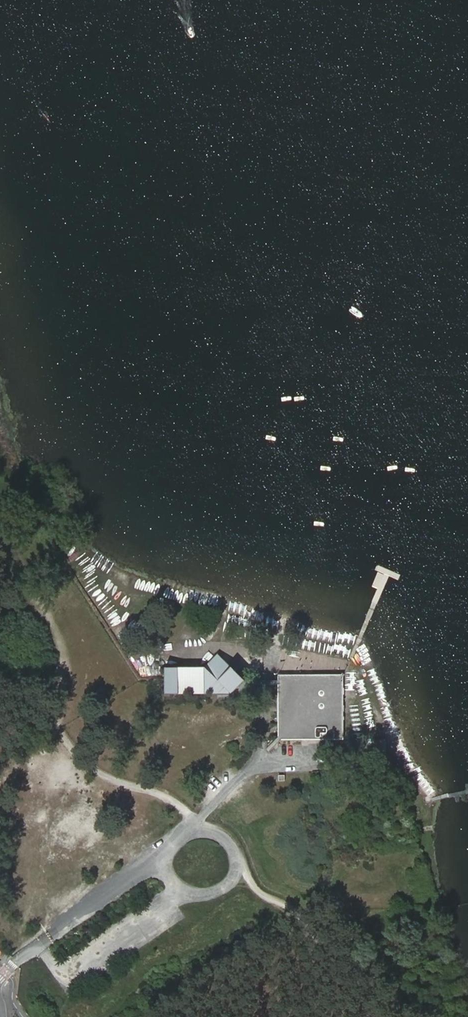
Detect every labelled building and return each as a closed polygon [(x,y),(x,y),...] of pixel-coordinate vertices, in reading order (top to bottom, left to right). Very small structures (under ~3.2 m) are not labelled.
[(168,668),(168,694),(233,693),(245,681),(220,655),(206,668),(168,668)] [(345,676),(281,675),(280,740),(345,740),(345,676)]
